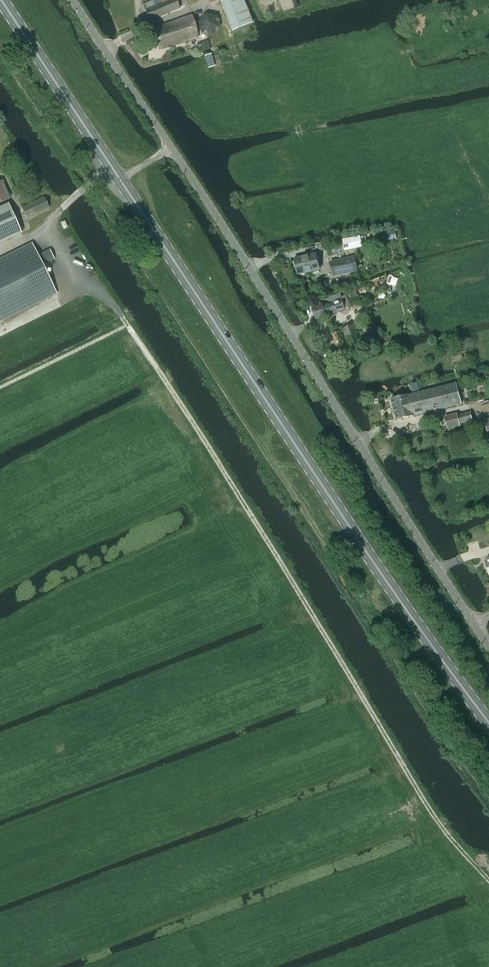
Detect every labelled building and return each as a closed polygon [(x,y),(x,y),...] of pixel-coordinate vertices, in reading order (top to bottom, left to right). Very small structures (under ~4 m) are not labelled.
[(143,5),(150,21),(181,9),(177,0),(155,0),(143,5)] [(220,1),(232,31),(252,23),(242,0),(224,0),(220,1)] [(206,13),(198,22),(201,33),(212,36),(220,28),(217,16),(206,13)] [(192,16),(153,30),(159,50),(198,38),(192,16)] [(0,181),(0,204),(10,199),(2,180),(0,181)] [(44,198),(22,208),(27,219),(49,208),(44,198)] [(0,208),(0,244),(22,234),(19,226),(17,223),(9,204),(0,208)] [(361,237),(343,241),(345,250),(363,246),(361,237)] [(0,259),(0,322),(56,294),(42,265),(54,259),(49,250),(38,256),(31,243),(0,259)] [(316,254),(294,258),(298,275),(320,270),(317,259),(316,254)] [(354,258),(331,263),(333,275),(357,270),(354,258)] [(362,305),(356,290),(349,292),(351,299),(350,300),(353,308),(362,305)] [(342,300),(340,295),(328,299),(329,304),(313,310),(316,321),(324,318),(350,309),(347,297),(342,299),(342,300)] [(358,342),(353,325),(342,329),(347,345),(358,342)] [(342,332),(332,335),(336,347),(346,343),(342,332)] [(454,354),(455,361),(469,359),(467,351),(454,354)] [(391,399),(396,420),(461,404),(456,384),(409,395),(391,399)] [(462,434),(461,430),(456,431),(455,427),(460,426),(460,424),(473,421),(471,412),(458,415),(458,414),(445,417),(450,437),(462,434)]
